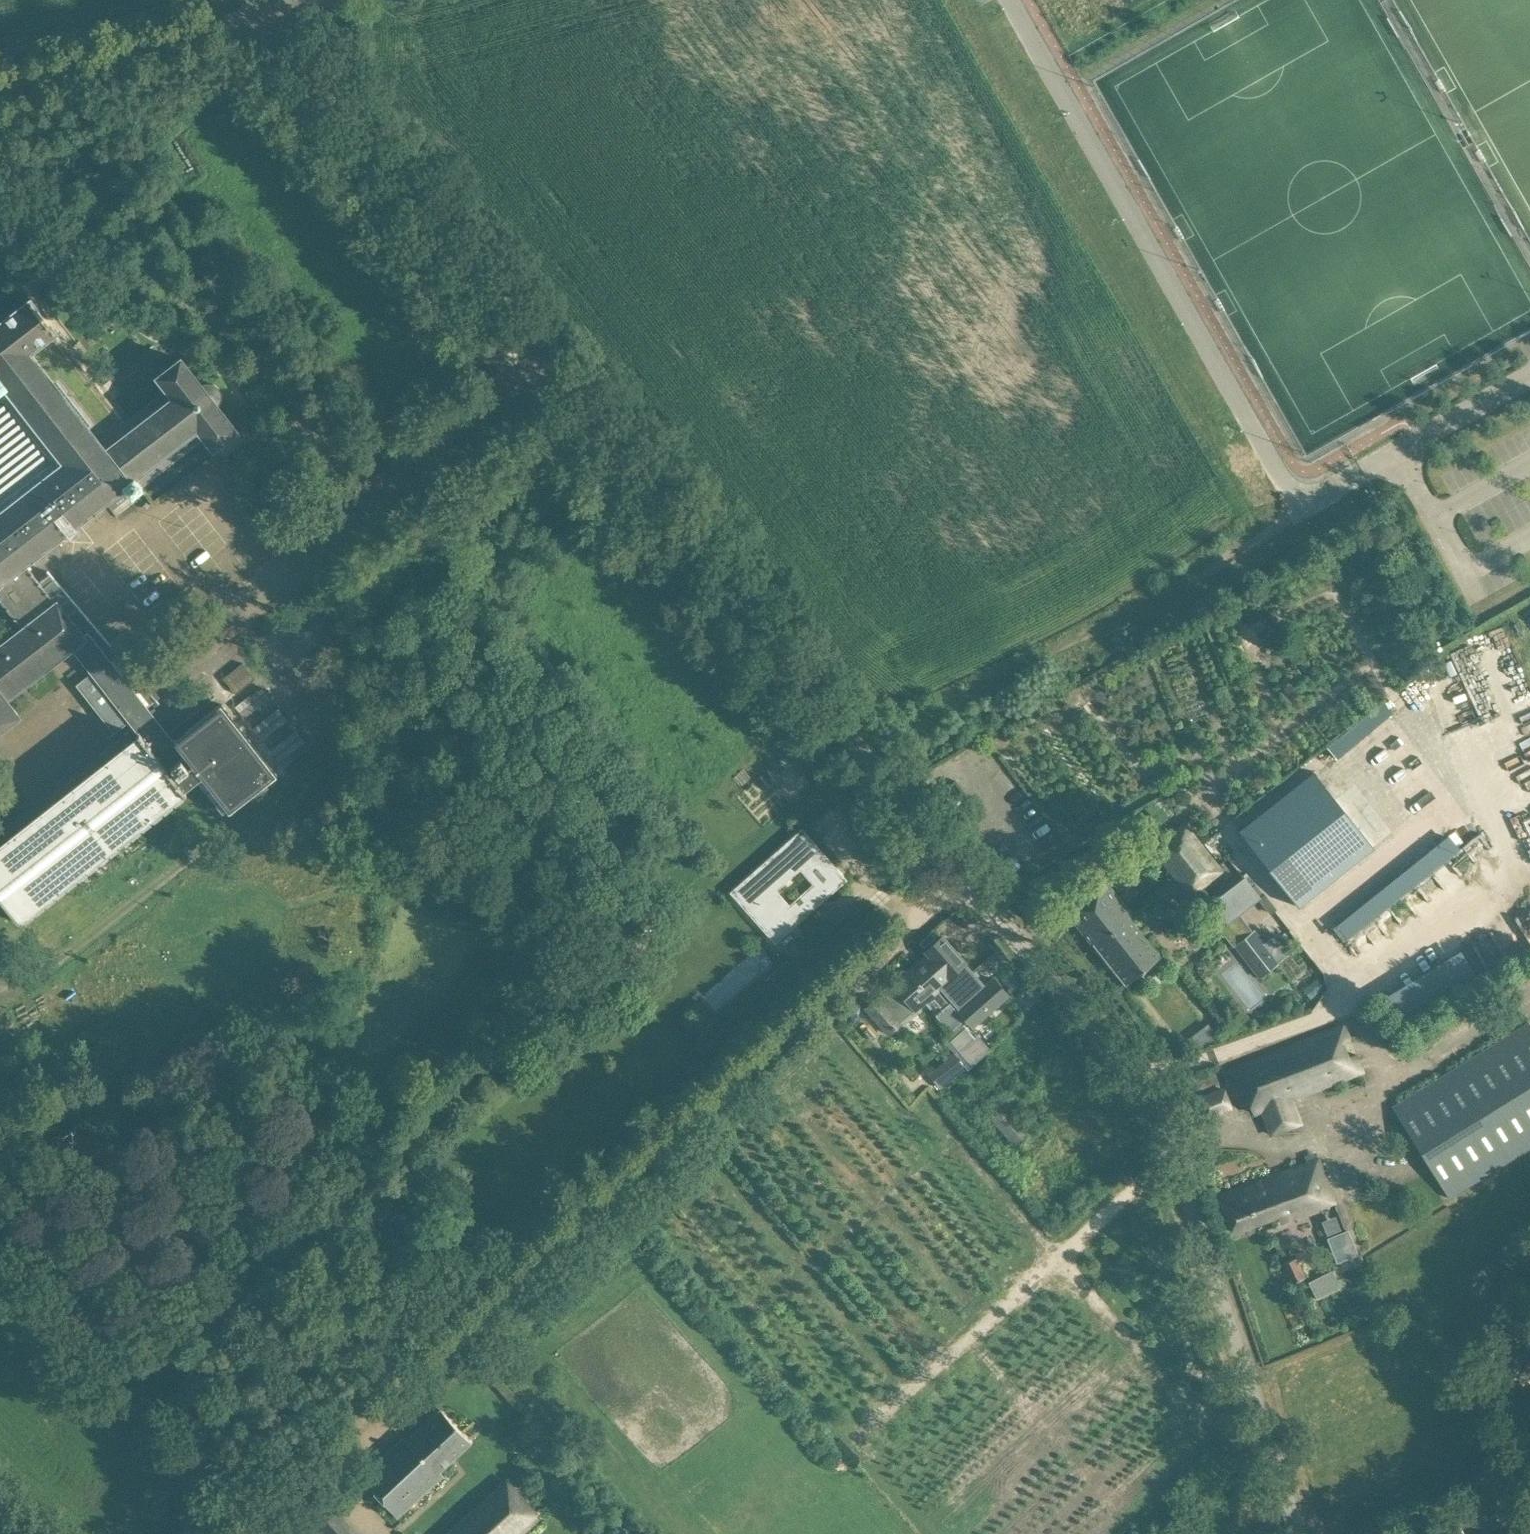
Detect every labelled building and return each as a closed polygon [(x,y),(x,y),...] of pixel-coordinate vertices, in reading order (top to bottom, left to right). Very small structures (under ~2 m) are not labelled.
[(122,424),(52,334),(56,331),(31,299),(0,322),(0,601),(20,627),(0,643),(0,730),(19,715),(7,699),(71,649),(91,674),(76,685),(114,734),(129,722),(138,734),(0,842),(0,897),(20,923),(186,793),(184,790),(201,777),(228,812),(229,811),(230,812),(277,775),(221,704),(174,741),(148,707),(156,700),(159,704),(160,703),(157,699),(160,697),(149,685),(144,689),(118,654),(118,653),(48,570),(47,571),(50,574),(40,582),(25,563),(124,486),(132,495),(143,487),(142,485),(204,437),(213,450),(215,449),(237,431),(217,404),(219,402),(220,399),(221,396),(221,393),(220,390),(219,387),(216,385),(214,383),(211,383),(207,383),(204,383),(202,385),(181,358),(157,377),(167,389),(122,424)] [(312,501),(305,492),(290,503),(297,512),(312,501)] [(235,693),(255,678),(242,662),(223,677),(235,693)] [(1312,769),(1237,829),(1296,904),(1372,845),(1312,769)] [(1223,870),(1185,822),(1162,840),(1169,849),(1159,857),(1190,896),(1223,870)] [(824,895),(842,879),(802,834),(736,892),(764,924),(768,920),(780,933),(816,902),(807,891),(789,906),(775,890),(800,868),(824,895)] [(1108,883),(1068,914),(1093,945),(1094,944),(1126,984),(1161,956),(1148,940),(1129,916),(1133,913),(1131,911),(1120,897),(1108,883)] [(1222,893),(1210,903),(1227,922),(1238,913),(1222,893)] [(1225,933),(1234,945),(1252,930),(1243,918),(1225,933)] [(878,997),(866,1008),(889,1034),(901,1023),(899,1021),(914,1009),(915,1010),(933,994),(944,1007),(935,1015),(938,1017),(935,1019),(946,1031),(948,1029),(950,1032),(953,1030),(957,1034),(964,1028),(959,1024),(965,1019),(966,1020),(971,1027),(1008,995),(993,978),(985,986),(965,963),(966,962),(943,936),(925,951),(928,954),(893,984),(897,989),(882,1002),(878,997)] [(1244,944),(1224,956),(1250,996),(1269,984),(1244,944)] [(1415,972),(1422,985),(1445,971),(1437,959),(1415,972)] [(1529,1145),(1529,1021),(1391,1105),(1447,1194),(1529,1145)] [(1291,1098),(1362,1069),(1355,1051),(1346,1055),(1340,1040),(1349,1036),(1343,1022),(1223,1071),(1237,1105),(1249,1100),(1254,1113),(1262,1110),(1271,1134),(1301,1122),(1291,1098)] [(957,1034),(950,1040),(960,1052),(972,1066),(986,1052),(971,1035),(964,1041),(957,1034)] [(947,1063),(930,1075),(939,1086),(965,1066),(968,1070),(972,1066),(960,1052),(957,1055),(954,1052),(945,1060),(947,1063)] [(1231,1107),(1224,1089),(1200,1098),(1208,1116),(1231,1107)] [(1035,1131),(1011,1103),(992,1118),(1016,1147),(1018,1146),(1035,1131)] [(1335,1202),(1318,1158),(1219,1196),(1233,1232),(1278,1214),(1281,1223),(1335,1202)] [(1353,1249),(1344,1232),(1326,1241),(1335,1257),(1353,1249)] [(1305,1277),(1296,1257),(1282,1264),(1290,1284),(1305,1277)] [(439,1471),(471,1442),(441,1409),(407,1441),(404,1437),(361,1477),(397,1517),(443,1475),(439,1471)] [(451,1533),(523,1533),(540,1518),(507,1482),(456,1530),(451,1533)] [(317,1513),(336,1533),(369,1533),(349,1511),(340,1519),(326,1505),(317,1513)] [(1461,1525),(1446,1533),(1466,1533),(1461,1525)]
